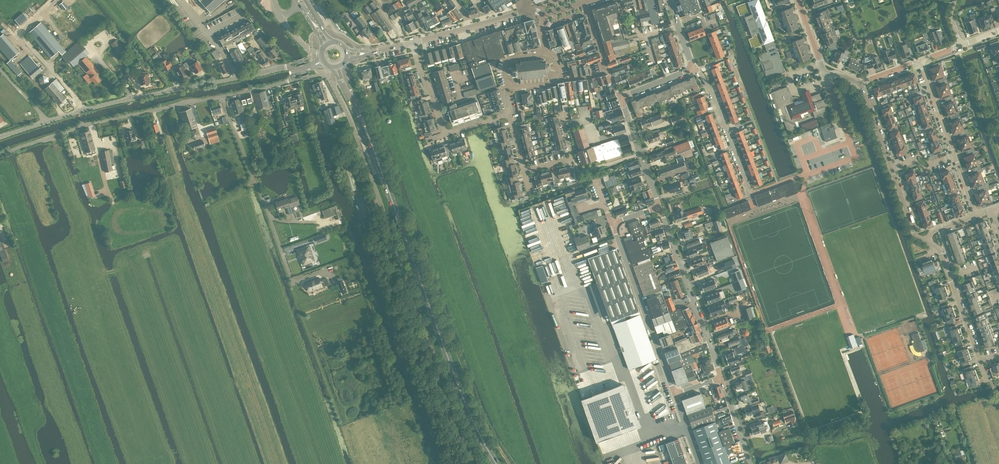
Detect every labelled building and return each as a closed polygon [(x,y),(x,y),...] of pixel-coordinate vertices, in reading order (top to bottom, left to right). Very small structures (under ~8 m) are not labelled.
[(202,3),(210,13),(224,0),(199,0),(202,3)] [(488,1),(496,12),(499,11),(500,10),(503,9),(503,10),(508,7),(510,6),(513,4),(515,3),(519,0),(487,0),(488,1)] [(632,8),(635,7),(635,11),(638,10),(635,0),(621,0),(623,10),(632,8)] [(636,0),(641,22),(650,19),(649,13),(645,14),(645,13),(644,11),(643,12),(640,0),(636,0)] [(643,12),(644,11),(645,13),(645,14),(649,13),(650,19),(651,24),(659,22),(658,14),(655,0),(640,0),(643,12)] [(666,10),(663,1),(662,1),(661,0),(655,0),(658,14),(658,13),(664,12),(664,10),(666,10)] [(674,0),(676,6),(677,5),(679,11),(678,11),(680,16),(687,13),(689,12),(690,14),(693,13),(700,10),(696,0),(675,0),(674,0)] [(736,6),(740,16),(744,14),(747,23),(749,28),(752,37),(748,38),(752,48),(764,44),(766,48),(777,44),(776,40),(773,41),(773,40),(773,39),(767,22),(766,22),(766,21),(765,21),(764,18),(765,18),(765,17),(759,0),(747,0),(747,1),(748,1),(736,6)] [(59,4),(64,10),(68,7),(63,1),(59,4)] [(373,10),(377,7),(373,1),(369,4),(373,10)] [(398,9),(399,10),(403,7),(399,1),(393,5),(396,10),(398,9)] [(482,7),(486,13),(487,14),(489,13),(489,12),(490,11),(489,11),(491,10),(486,1),(484,2),(486,5),(482,7)] [(602,42),(610,40),(611,43),(625,40),(619,20),(624,18),(622,12),(623,12),(623,11),(620,1),(619,1),(619,2),(617,3),(617,1),(597,7),(597,8),(592,9),(602,42)] [(710,5),(704,7),(706,13),(713,10),(717,8),(716,7),(720,5),(721,5),(720,2),(719,2),(715,4),(710,6),(710,5)] [(442,6),(441,7),(439,4),(436,7),(438,10),(437,10),(439,13),(444,9),(442,6)] [(477,8),(474,4),(469,8),(469,10),(468,11),(470,18),(479,16),(477,8)] [(367,5),(363,8),(368,14),(372,11),(368,6),(367,6),(367,5)] [(783,17),(785,21),(797,17),(796,14),(794,15),(792,10),(794,10),(793,7),(780,12),(782,17),(783,17)] [(995,10),(994,7),(990,8),(993,16),(997,14),(998,21),(998,9),(995,10)] [(387,32),(393,28),(380,8),(371,14),(377,23),(380,22),(387,32)] [(403,15),(406,20),(409,19),(413,16),(409,8),(404,11),(404,12),(403,13),(404,14),(403,15)] [(455,8),(452,10),(458,19),(462,17),(455,8)] [(450,11),(446,13),(453,22),(458,19),(452,10),(450,9),(449,10),(450,11)] [(819,16),(815,17),(817,23),(828,19),(830,18),(828,13),(829,12),(828,9),(827,9),(817,13),(819,16)] [(20,26),(28,19),(22,12),(14,19),(20,26)] [(429,26),(426,19),(424,16),(423,16),(421,12),(416,14),(419,22),(421,22),(423,28),(429,26)] [(432,12),(430,13),(432,15),(431,16),(434,24),(435,23),(440,21),(436,14),(433,15),(432,12)] [(424,16),(429,26),(434,24),(431,16),(429,13),(424,16)] [(447,14),(439,18),(440,20),(444,26),(452,22),(453,22),(446,13),(446,14),(447,14)] [(972,20),(965,22),(970,34),(978,31),(975,23),(977,22),(974,14),(970,15),(972,20)] [(990,14),(978,18),(982,30),(987,28),(989,27),(988,24),(988,23),(988,21),(992,19),(990,14)] [(371,35),(373,33),(366,24),(360,16),(355,20),(361,27),(362,27),(364,29),(361,31),(365,36),(365,35),(368,38),(371,35)] [(585,16),(578,19),(578,20),(578,21),(579,25),(580,25),(581,28),(588,26),(587,22),(588,22),(586,17),(585,16)] [(798,20),(797,17),(785,21),(787,26),(785,27),(787,32),(801,27),(799,24),(797,24),(796,21),(798,20)] [(406,21),(402,23),(404,27),(405,26),(409,32),(421,26),(417,20),(414,22),(413,21),(411,23),(409,19),(406,20),(406,21)] [(521,23),(513,25),(514,26),(516,32),(516,33),(517,35),(518,38),(519,42),(538,37),(537,35),(537,34),(536,30),(536,29),(534,19),(531,20),(525,22),(521,23)] [(828,19),(817,23),(820,28),(823,27),(824,30),(833,27),(832,24),(830,24),(828,19)] [(231,31),(239,41),(245,37),(244,35),(254,30),(250,21),(231,31)] [(574,21),(569,23),(569,25),(575,42),(580,41),(580,39),(584,37),(583,34),(580,36),(578,30),(577,30),(574,23),(574,21)] [(661,24),(663,29),(672,26),(670,21),(661,24)] [(41,22),(29,32),(51,58),(59,51),(61,54),(66,51),(63,47),(41,22)] [(564,25),(563,25),(564,25),(573,49),(576,48),(577,51),(578,50),(583,49),(583,47),(580,41),(575,42),(569,25),(568,23),(564,25)] [(501,29),(500,30),(500,31),(501,31),(504,41),(509,39),(508,35),(514,33),(515,34),(516,33),(516,32),(514,26),(513,25),(505,28),(504,28),(505,29),(502,30),(501,30),(501,29)] [(563,25),(555,28),(559,39),(560,40),(561,44),(563,51),(564,52),(573,49),(564,25),(563,25)] [(584,37),(580,39),(580,41),(583,47),(583,49),(586,48),(594,45),(592,41),(593,41),(591,34),(588,26),(581,28),(583,34),(584,37)] [(825,33),(822,34),(824,40),(836,35),(837,35),(833,26),(833,27),(824,30),(825,33)] [(703,27),(695,30),(698,37),(706,34),(703,27)] [(555,28),(545,31),(548,41),(550,47),(561,44),(560,40),(559,40),(558,38),(555,28)] [(935,31),(929,33),(932,42),(936,41),(937,45),(945,42),(941,31),(940,29),(935,31)] [(695,30),(688,33),(690,40),(698,37),(695,30)] [(237,42),(239,41),(231,31),(218,38),(223,47),(225,46),(238,69),(247,64),(234,42),(236,41),(237,42)] [(471,53),(466,54),(470,68),(471,67),(481,64),(490,61),(498,58),(501,57),(505,56),(504,53),(508,52),(507,49),(504,41),(501,31),(500,31),(497,32),(496,32),(496,31),(492,33),(493,34),(481,37),(481,38),(474,40),(472,40),(469,41),(467,42),(471,53)] [(662,35),(664,41),(664,42),(674,38),(673,36),(672,36),(670,32),(662,35)] [(921,52),(922,52),(923,51),(923,50),(928,48),(927,44),(930,43),(926,32),(922,34),(924,38),(914,42),(918,52),(921,51),(921,52)] [(19,52),(3,33),(0,36),(0,48),(10,60),(19,52)] [(836,35),(824,40),(826,45),(829,44),(830,47),(837,45),(835,42),(838,41),(836,35)] [(262,36),(257,40),(263,48),(265,47),(269,51),(268,52),(273,58),(278,55),(273,48),(272,49),(262,36)] [(538,37),(519,42),(521,49),(522,51),(532,48),(532,49),(540,47),(538,37)] [(795,47),(796,52),(808,48),(807,45),(805,45),(804,42),(806,41),(804,37),(791,42),(793,48),(795,47)] [(518,38),(505,42),(508,50),(509,53),(521,49),(519,42),(518,38)] [(663,44),(666,43),(668,46),(676,43),(674,38),(664,42),(664,41),(663,42),(663,44)] [(902,58),(905,57),(910,55),(907,48),(912,46),(909,38),(904,40),(906,44),(898,47),(902,58)] [(111,44),(119,54),(125,49),(117,39),(111,44)] [(605,51),(606,53),(607,55),(606,55),(605,57),(607,63),(616,60),(613,51),(614,50),(618,49),(627,47),(627,46),(630,46),(628,39),(625,40),(611,43),(610,40),(602,42),(603,43),(602,44),(604,50),(605,51)] [(76,43),(61,56),(68,63),(70,61),(83,50),(85,48),(79,40),(76,43)] [(998,41),(990,44),(994,54),(998,52),(998,41)] [(668,46),(669,51),(678,48),(676,43),(668,46)] [(460,44),(453,46),(457,59),(464,57),(460,44)] [(561,44),(550,47),(551,48),(557,52),(563,51),(561,44)] [(582,49),(584,55),(585,54),(586,55),(596,51),(596,50),(595,48),(594,45),(583,49),(582,49)] [(767,52),(759,55),(760,60),(762,63),(763,63),(766,70),(764,70),(765,70),(766,74),(767,79),(786,72),(785,71),(784,67),(782,64),(780,64),(779,60),(781,59),(779,56),(778,51),(777,51),(777,50),(779,49),(778,45),(766,50),(767,52)] [(254,57),(257,54),(256,52),(259,50),(258,48),(254,51),(251,46),(247,49),(250,53),(251,53),(254,57)] [(453,46),(446,48),(449,58),(456,56),(453,46)] [(446,48),(439,50),(442,60),(449,58),(446,48)] [(669,51),(671,56),(680,53),(678,48),(669,51)] [(797,57),(799,63),(812,58),(810,54),(809,55),(807,51),(809,50),(808,48),(796,52),(798,57),(797,57)] [(211,52),(216,60),(221,56),(216,49),(211,52)] [(837,50),(833,60),(833,61),(836,61),(838,62),(840,59),(844,61),(846,56),(849,57),(851,53),(848,51),(844,49),(843,52),(837,50)] [(439,50),(432,52),(434,62),(442,60),(439,50)] [(892,58),(896,57),(894,50),(889,52),(889,50),(882,53),(886,64),(893,61),(892,58)] [(196,54),(194,51),(191,54),(193,57),(194,56),(196,60),(199,59),(196,54)] [(264,66),(269,62),(266,58),(266,59),(261,52),(257,55),(262,61),(261,62),(264,66)] [(432,52),(424,54),(425,57),(424,58),(425,61),(426,61),(427,64),(428,65),(435,64),(434,62),(432,52)] [(567,62),(568,66),(577,64),(575,60),(570,61),(570,59),(569,59),(568,58),(573,57),(572,53),(567,55),(565,55),(561,57),(562,59),(563,63),(567,62)] [(585,58),(582,59),(583,63),(584,63),(585,64),(590,62),(591,64),(600,61),(602,61),(599,53),(595,55),(586,58),(585,58)] [(671,62),(673,61),(673,62),(681,58),(680,53),(671,56),(669,57),(671,62)] [(42,70),(44,68),(42,66),(40,68),(31,57),(29,55),(20,63),(22,65),(33,78),(42,70)] [(100,73),(86,56),(78,63),(96,84),(101,80),(97,75),(100,73)] [(616,60),(607,63),(608,66),(610,67),(611,67),(612,66),(615,65),(624,62),(625,63),(630,61),(631,59),(630,56),(629,56),(621,59),(621,58),(616,60)] [(864,66),(864,69),(864,70),(869,68),(874,66),(874,68),(881,66),(878,56),(871,58),(870,56),(865,58),(865,60),(864,63),(864,66)] [(403,59),(405,67),(406,67),(407,70),(412,69),(411,66),(412,66),(409,58),(403,59)] [(511,68),(510,69),(511,69),(512,73),(511,73),(511,74),(512,74),(512,75),(513,75),(513,74),(516,73),(516,74),(517,74),(517,78),(518,78),(518,82),(520,84),(522,83),(523,82),(523,80),(523,79),(526,78),(526,79),(527,79),(527,78),(530,78),(530,79),(531,79),(531,78),(534,77),(534,78),(535,78),(535,77),(538,77),(538,78),(539,78),(539,77),(542,76),(542,77),(543,77),(543,76),(546,76),(545,73),(546,73),(547,73),(547,72),(549,70),(550,70),(550,69),(549,69),(549,65),(550,65),(549,64),(549,65),(548,65),(548,64),(546,62),(546,61),(545,61),(545,62),(544,62),(544,59),(541,59),(541,58),(540,58),(540,59),(537,60),(537,59),(536,59),(536,60),(533,60),(533,59),(532,59),(533,60),(529,60),(529,59),(528,60),(529,61),(525,61),(525,60),(524,60),(525,61),(521,61),(521,60),(520,60),(521,61),(517,62),(516,62),(517,67),(516,67),(515,67),(515,68),(512,68),(512,67),(511,67),(512,68),(511,68)] [(682,61),(681,58),(673,62),(674,61),(677,68),(682,66),(682,65),(683,65),(682,61)] [(399,69),(405,67),(403,59),(397,61),(399,69)] [(850,59),(847,67),(859,72),(860,69),(863,70),(864,66),(864,63),(865,60),(864,59),(862,62),(861,64),(850,59)] [(170,60),(166,62),(165,60),(160,62),(165,71),(170,68),(169,66),(173,64),(170,60)] [(197,61),(190,66),(195,73),(197,73),(198,72),(198,71),(202,69),(197,61)] [(223,73),(224,73),(225,73),(226,72),(228,71),(224,63),(223,63),(221,61),(218,63),(219,65),(219,66),(223,73)] [(592,63),(594,68),(595,72),(603,70),(600,61),(591,64),(592,63)] [(930,69),(931,74),(932,75),(942,71),(944,70),(941,61),(934,64),(935,67),(930,69)] [(471,68),(476,80),(477,83),(480,91),(497,85),(494,77),(493,74),(489,62),(471,68)] [(183,65),(182,65),(181,63),(177,65),(174,66),(180,77),(182,75),(184,76),(186,75),(187,73),(183,65)] [(388,66),(389,66),(391,74),(395,73),(396,75),(398,74),(395,63),(393,64),(393,63),(392,63),(391,63),(389,63),(389,64),(388,64),(389,65),(388,65),(388,66)] [(714,68),(711,69),(713,75),(720,72),(718,67),(719,66),(718,63),(712,65),(714,68)] [(578,76),(579,76),(578,69),(579,69),(578,64),(577,65),(577,64),(568,66),(571,77),(578,76)] [(628,64),(616,68),(612,69),(615,77),(618,75),(618,74),(628,70),(630,69),(628,64)] [(377,67),(376,68),(379,78),(380,80),(383,79),(383,77),(390,75),(388,65),(381,67),(381,66),(380,67),(379,66),(377,67)] [(362,80),(363,80),(373,77),(370,68),(360,71),(362,80)] [(437,71),(434,72),(438,85),(437,86),(439,90),(440,90),(443,103),(451,101),(442,69),(437,71)] [(652,78),(649,70),(627,78),(630,87),(652,78)] [(135,78),(130,71),(125,75),(130,81),(135,78)] [(942,71),(932,75),(932,76),(934,81),(934,80),(939,78),(940,82),(947,79),(946,76),(944,76),(942,71)] [(150,83),(147,73),(147,72),(138,74),(138,75),(140,85),(145,84),(146,85),(148,85),(149,84),(149,83),(150,83)] [(407,77),(409,86),(417,84),(414,75),(413,75),(412,72),(405,74),(406,77),(407,77)] [(909,74),(912,84),(914,83),(917,82),(914,73),(913,74),(912,73),(911,73),(909,74)] [(608,74),(602,75),(605,84),(605,85),(605,86),(605,87),(611,84),(612,84),(608,74)] [(906,77),(904,77),(907,85),(912,84),(909,74),(908,74),(905,75),(905,76),(906,77)] [(43,75),(39,78),(40,84),(45,85),(47,86),(50,84),(49,82),(48,76),(43,75)] [(617,85),(625,81),(627,80),(626,76),(623,77),(621,78),(620,75),(614,78),(615,80),(617,85)] [(694,92),(697,91),(699,90),(694,76),(690,78),(690,79),(687,81),(686,80),(670,86),(671,88),(656,94),(655,93),(639,99),(639,100),(636,101),(635,100),(631,101),(637,116),(642,114),(642,113),(645,112),(643,107),(658,101),(659,102),(675,96),(674,94),(692,87),(694,92)] [(899,77),(898,77),(902,87),(903,90),(908,88),(907,85),(904,77),(902,78),(902,77),(902,76),(899,78),(899,77)] [(590,79),(592,92),(599,90),(598,85),(596,77),(590,78),(590,79)] [(895,80),(894,81),(897,89),(902,87),(898,77),(898,78),(895,79),(895,80)] [(47,86),(45,88),(58,104),(66,98),(60,91),(64,89),(63,88),(56,79),(50,84),(47,86)] [(936,86),(936,87),(938,92),(938,93),(949,89),(950,88),(948,83),(947,79),(940,82),(941,85),(937,87),(936,86)] [(888,81),(892,91),(897,89),(894,81),(892,81),(892,80),(888,81)] [(317,83),(313,85),(315,91),(319,89),(319,91),(317,92),(318,96),(321,95),(321,97),(322,100),(328,98),(327,95),(322,81),(317,83)] [(377,81),(371,83),(374,92),(379,91),(377,81)] [(572,81),(565,82),(568,100),(570,100),(574,99),(573,94),(573,93),(572,81)] [(885,84),(884,84),(887,93),(888,95),(893,93),(892,91),(888,81),(885,83),(885,84)] [(558,83),(561,101),(564,100),(565,104),(568,103),(567,99),(564,82),(558,83)] [(419,94),(417,84),(409,86),(412,96),(411,96),(412,99),(419,97),(418,94),(419,94)] [(607,91),(605,92),(607,99),(607,100),(616,96),(616,95),(615,93),(615,92),(615,91),(614,91),(614,89),(613,89),(611,84),(605,87),(605,86),(605,87),(607,91)] [(878,85),(882,95),(883,97),(888,96),(888,95),(887,93),(884,84),(882,85),(882,84),(878,85)] [(556,85),(550,87),(550,88),(551,88),(553,98),(558,96),(556,85)] [(873,88),(876,97),(877,97),(877,96),(882,95),(878,85),(875,86),(875,87),(875,88),(873,88)] [(773,92),(771,92),(777,109),(780,115),(782,115),(788,131),(797,128),(795,122),(800,120),(805,118),(804,114),(813,111),(815,118),(827,113),(825,106),(827,105),(825,99),(822,100),(820,93),(811,96),(811,95),(810,94),(809,90),(801,93),(803,97),(804,99),(794,103),(788,86),(787,86),(773,92)] [(465,97),(478,94),(479,93),(477,88),(463,92),(465,97)] [(551,88),(545,89),(545,90),(547,100),(553,99),(553,98),(551,88),(550,88),(551,88)] [(489,97),(492,97),(500,94),(498,89),(487,92),(489,97)] [(949,89),(938,93),(939,94),(940,98),(941,98),(945,96),(947,100),(953,97),(952,94),(951,94),(949,89)] [(540,95),(537,95),(539,104),(539,106),(542,105),(542,103),(542,102),(548,101),(547,100),(545,90),(539,91),(540,95)] [(277,104),(276,102),(274,94),(267,96),(266,91),(254,94),(258,110),(268,107),(270,106),(268,98),(271,98),(272,102),(273,105),(277,104)] [(286,102),(281,103),(286,120),(290,119),(289,116),(288,116),(287,113),(288,113),(286,107),(288,106),(291,115),(296,113),(296,110),(299,109),(300,112),(306,111),(306,110),(301,93),(286,98),(288,104),(286,105),(286,102)] [(529,107),(532,106),(533,106),(532,100),(533,100),(532,96),(531,96),(530,93),(526,94),(526,93),(523,94),(523,95),(522,95),(524,101),(523,101),(524,104),(528,103),(529,107)] [(697,99),(699,104),(706,101),(704,95),(701,97),(699,93),(692,96),(693,100),(697,99)] [(251,94),(241,97),(243,105),(253,102),(251,94)] [(915,94),(909,96),(910,99),(913,98),(915,103),(921,101),(925,100),(925,99),(925,100),(923,96),(922,97),(922,95),(921,95),(919,96),(916,97),(915,94)] [(604,112),(603,112),(603,116),(604,117),(606,116),(610,115),(612,114),(614,113),(612,109),(620,106),(616,96),(607,100),(607,99),(606,100),(610,110),(604,112)] [(943,104),(944,109),(944,110),(945,110),(955,107),(953,101),(955,101),(953,97),(947,100),(948,103),(943,105),(943,104)] [(231,101),(233,109),(235,113),(243,111),(239,99),(231,101)] [(417,104),(419,110),(430,106),(428,101),(422,102),(422,99),(415,101),(416,105),(417,104)] [(921,101),(915,103),(917,108),(923,106),(925,105),(925,104),(926,103),(925,100),(921,101)] [(447,111),(450,120),(452,124),(482,114),(478,101),(447,111)] [(699,104),(701,109),(696,111),(698,115),(706,111),(705,108),(708,107),(706,101),(699,104)] [(882,111),(881,112),(882,115),(892,112),(890,107),(893,105),(892,102),(886,104),(887,107),(882,109),(882,111)] [(220,105),(210,107),(212,116),(219,114),(222,113),(220,105)] [(339,105),(331,107),(334,115),(341,113),(339,105)] [(917,108),(915,109),(916,114),(919,113),(924,111),(929,110),(928,110),(927,106),(927,107),(926,107),(925,105),(923,106),(917,108)] [(419,116),(420,119),(427,117),(426,114),(431,112),(430,106),(419,110),(421,115),(419,116)] [(955,107),(945,110),(945,111),(947,116),(952,114),(953,118),(960,115),(957,106),(955,107)] [(331,107),(323,110),(328,125),(336,122),(334,115),(331,107)] [(179,112),(185,130),(197,126),(191,108),(179,112)] [(602,110),(595,111),(597,118),(603,116),(603,112),(602,112),(602,110)] [(612,114),(610,115),(612,122),(624,118),(622,110),(614,113),(612,114)] [(924,111),(919,113),(921,118),(926,116),(929,115),(928,114),(929,113),(929,114),(930,113),(928,110),(929,110),(924,111)] [(892,112),(882,115),(884,119),(885,118),(885,120),(894,117),(892,112)] [(643,128),(647,126),(652,124),(652,125),(663,122),(660,114),(641,121),(643,128)] [(681,114),(671,118),(673,125),(683,121),(681,114)] [(736,115),(730,117),(732,123),(738,121),(737,118),(740,117),(739,114),(736,115)] [(246,122),(244,115),(237,117),(239,124),(246,122)] [(926,116),(921,118),(922,124),(928,122),(932,120),(931,116),(930,117),(929,117),(929,115),(926,116)] [(949,122),(951,127),(951,128),(962,125),(963,124),(961,119),(960,115),(953,118),(954,121),(950,123),(949,122)] [(555,116),(546,119),(546,122),(548,122),(550,127),(561,124),(560,121),(558,122),(557,119),(557,116),(555,116)] [(423,122),(424,127),(435,124),(433,118),(428,120),(427,117),(420,119),(421,122),(423,122)] [(886,121),(885,122),(886,125),(896,122),(894,117),(885,120),(886,121)] [(307,129),(304,120),(299,121),(301,130),(307,129)] [(922,124),(920,124),(922,130),(925,129),(928,127),(929,129),(930,130),(931,130),(933,129),(932,126),(933,126),(932,124),(933,124),(932,120),(928,122),(922,124)] [(820,126),(823,135),(826,142),(837,138),(832,122),(820,126)] [(896,122),(886,125),(887,129),(888,128),(889,130),(890,130),(891,133),(894,131),(893,128),(897,127),(896,122)] [(156,136),(160,135),(156,123),(150,125),(153,133),(155,132),(156,136)] [(518,132),(519,134),(530,132),(528,127),(530,126),(529,123),(520,125),(521,128),(519,129),(520,131),(518,132)] [(437,129),(435,124),(424,127),(426,132),(424,133),(426,136),(432,134),(431,131),(437,129)] [(613,129),(615,134),(615,135),(625,132),(626,131),(627,131),(625,126),(625,125),(613,129)] [(962,125),(951,128),(951,129),(952,129),(953,134),(954,134),(960,131),(961,135),(968,132),(967,129),(963,130),(962,125)] [(495,132),(497,137),(508,134),(507,129),(505,129),(504,126),(493,129),(494,132),(495,132)] [(215,127),(206,129),(210,144),(219,141),(215,127)] [(891,135),(890,135),(891,138),(900,135),(898,130),(897,127),(893,128),(894,131),(891,133),(890,133),(891,135)] [(928,127),(925,129),(926,131),(925,132),(927,137),(932,135),(937,133),(936,130),(935,130),(934,130),(934,129),(933,129),(931,130),(930,130),(929,129),(928,127)] [(583,128),(573,131),(580,151),(578,152),(578,151),(576,151),(580,164),(582,164),(582,165),(587,163),(587,162),(590,161),(590,162),(596,160),(595,159),(597,159),(600,161),(605,159),(622,153),(633,150),(631,143),(630,143),(628,136),(618,139),(618,141),(602,146),(601,144),(596,146),(595,145),(596,145),(594,146),(593,147),(593,146),(591,147),(590,148),(583,128)] [(132,130),(126,131),(127,136),(126,136),(127,141),(131,140),(131,141),(136,140),(134,133),(132,133),(132,130)] [(712,133),(709,134),(710,136),(711,139),(714,138),(720,136),(718,130),(712,132),(712,133)] [(735,132),(738,138),(744,135),(742,130),(735,132)] [(90,131),(80,134),(85,152),(86,155),(89,155),(90,155),(91,155),(92,155),(93,154),(92,154),(95,153),(94,150),(95,149),(90,131)] [(664,138),(662,131),(647,137),(649,143),(659,139),(659,140),(664,138)] [(963,138),(958,140),(959,144),(959,145),(970,142),(968,136),(970,136),(968,132),(961,135),(963,138)] [(932,135),(927,137),(929,142),(934,140),(937,139),(937,137),(938,137),(937,134),(937,133),(932,135)] [(496,143),(497,146),(509,144),(508,141),(510,140),(508,134),(497,137),(498,143),(496,143)] [(900,135),(891,138),(892,142),(893,142),(894,143),(902,140),(905,139),(903,134),(900,135)] [(459,140),(455,141),(459,152),(467,149),(466,146),(467,146),(464,137),(460,139),(459,140)] [(144,139),(138,141),(141,155),(148,153),(144,139)] [(895,145),(893,145),(894,149),(904,145),(906,144),(905,139),(902,140),(894,143),(895,145)] [(929,142),(927,143),(927,144),(930,144),(931,147),(941,143),(940,143),(939,140),(938,141),(937,139),(934,140),(929,142)] [(205,146),(203,140),(192,144),(194,149),(205,146)] [(662,158),(663,160),(664,163),(670,161),(668,156),(694,146),(692,140),(689,141),(673,146),(674,148),(665,151),(664,151),(654,155),(654,156),(655,159),(656,160),(662,158)] [(450,142),(447,143),(449,151),(450,151),(451,154),(459,152),(455,141),(453,142),(450,142)] [(554,150),(551,151),(552,154),(554,154),(563,152),(563,149),(565,148),(564,145),(566,145),(565,142),(554,145),(555,150),(554,150)] [(970,142),(959,145),(960,146),(962,151),(967,149),(968,152),(975,150),(973,146),(972,147),(970,142)] [(441,146),(438,147),(442,157),(449,155),(448,152),(449,151),(447,143),(444,144),(441,146)] [(931,147),(928,148),(930,154),(933,154),(934,155),(936,154),(940,153),(941,153),(940,150),(941,149),(942,149),(942,148),(942,147),(941,144),(941,143),(931,147)] [(501,149),(503,154),(513,152),(511,146),(510,147),(509,144),(497,146),(498,150),(501,149)] [(904,145),(894,149),(896,152),(897,154),(898,153),(899,153),(900,156),(901,156),(907,153),(907,152),(909,151),(907,145),(906,144),(904,145)] [(433,148),(430,149),(433,160),(433,161),(438,161),(443,160),(442,157),(438,147),(436,148),(433,148)] [(112,170),(111,164),(114,164),(112,152),(109,153),(108,150),(101,151),(105,172),(112,170)] [(528,157),(529,160),(538,158),(537,155),(535,155),(534,150),(524,153),(524,155),(526,155),(527,158),(528,157)] [(969,156),(964,158),(966,162),(966,163),(976,159),(974,154),(976,154),(975,150),(968,152),(969,156)] [(501,161),(502,164),(513,161),(512,158),(514,158),(513,152),(503,154),(504,160),(501,161)] [(976,159),(966,163),(966,164),(968,169),(973,167),(974,170),(981,168),(980,164),(978,165),(976,159)] [(637,160),(627,163),(630,170),(640,167),(637,160)] [(689,160),(663,169),(660,170),(662,176),(691,165),(689,160)] [(506,166),(507,172),(517,169),(516,164),(514,164),(513,161),(502,164),(503,167),(506,166)] [(571,180),(576,178),(573,167),(569,168),(568,166),(563,168),(565,177),(570,176),(571,180)] [(630,170),(627,171),(629,178),(642,174),(640,167),(630,170)] [(554,172),(557,183),(561,182),(560,179),(565,177),(563,168),(557,169),(557,171),(554,172)] [(938,174),(940,179),(952,175),(951,171),(949,172),(949,170),(946,171),(945,168),(939,170),(940,173),(938,174)] [(975,174),(969,176),(970,181),(971,182),(981,178),(983,177),(981,172),(983,171),(981,168),(974,170),(975,174)] [(505,178),(506,181),(518,178),(517,176),(519,175),(517,169),(507,172),(509,177),(505,178)] [(908,174),(904,175),(906,180),(907,180),(915,177),(916,177),(914,171),(913,169),(907,171),(908,174)] [(545,172),(548,182),(553,180),(554,184),(557,183),(554,172),(551,172),(551,171),(545,172)] [(542,183),(548,182),(545,172),(540,174),(540,175),(534,177),(537,188),(543,187),(542,183)] [(942,184),(944,183),(952,180),(952,179),(953,178),(952,175),(940,179),(942,184)] [(628,185),(627,186),(630,194),(641,190),(639,185),(643,184),(640,177),(628,181),(630,185),(628,185)] [(981,178),(971,182),(971,183),(973,187),(978,186),(979,189),(986,186),(988,185),(989,185),(988,182),(985,182),(983,177),(981,178)] [(509,184),(510,190),(521,187),(520,181),(518,182),(518,178),(506,181),(507,185),(509,184)] [(762,184),(760,178),(754,181),(756,186),(762,184)] [(775,188),(754,196),(754,197),(755,198),(758,206),(773,201),(786,195),(789,194),(789,196),(796,193),(798,192),(797,190),(794,182),(794,181),(786,184),(775,188)] [(917,182),(909,185),(911,190),(919,187),(921,186),(919,181),(917,182)] [(91,182),(85,184),(89,197),(95,195),(91,182)] [(679,182),(668,186),(670,192),(677,190),(678,194),(684,192),(683,188),(682,188),(679,182)] [(948,194),(952,192),(953,195),(957,194),(956,191),(956,189),(957,188),(956,185),(946,188),(948,194)] [(980,192),(975,194),(977,199),(977,200),(987,196),(989,195),(990,195),(988,190),(990,189),(988,185),(986,186),(979,189),(980,192)] [(919,187),(911,190),(913,195),(920,192),(923,191),(921,186),(919,187)] [(523,192),(521,187),(510,190),(512,195),(510,196),(511,199),(522,196),(521,193),(523,192)] [(568,202),(569,206),(575,203),(576,203),(575,201),(589,197),(586,188),(575,192),(574,189),(564,191),(566,197),(570,196),(571,201),(568,202)] [(650,189),(645,191),(642,192),(645,199),(652,196),(650,189)] [(920,192),(913,195),(915,200),(922,197),(920,192)] [(948,203),(951,202),(960,198),(959,195),(958,195),(957,194),(953,195),(952,192),(948,194),(949,196),(949,197),(947,198),(948,203)] [(987,196),(977,200),(977,201),(979,205),(984,203),(985,207),(992,204),(991,201),(989,195),(987,196)] [(290,205),(286,207),(289,214),(295,212),(293,206),(300,204),(297,196),(288,199),(290,205)] [(654,202),(653,197),(645,200),(646,205),(648,204),(649,205),(651,204),(650,203),(654,202)] [(278,210),(286,207),(290,205),(288,199),(288,198),(276,202),(278,210)] [(951,202),(953,207),(961,204),(960,202),(962,202),(960,198),(951,202)] [(917,208),(925,205),(928,204),(926,199),(923,200),(916,203),(915,204),(916,206),(917,206),(917,208)] [(724,210),(727,219),(751,209),(748,200),(724,210)] [(954,212),(955,212),(964,208),(963,205),(962,205),(961,204),(953,207),(954,212)] [(614,209),(616,213),(617,215),(627,212),(625,205),(614,209)] [(323,210),(323,213),(325,218),(335,215),(336,219),(342,217),(339,209),(337,210),(336,206),(323,210)] [(678,221),(681,220),(702,213),(700,207),(684,213),(682,209),(681,208),(678,209),(677,211),(679,214),(676,215),(678,221)] [(954,212),(956,217),(965,214),(964,212),(965,212),(964,208),(955,212),(954,212)] [(576,223),(582,221),(580,215),(578,212),(572,214),(576,223)] [(646,226),(643,227),(644,230),(645,233),(646,232),(650,231),(654,230),(652,226),(660,223),(660,222),(659,221),(658,220),(658,219),(648,223),(650,227),(647,228),(646,226)] [(639,220),(628,223),(632,235),(635,234),(636,237),(642,235),(644,234),(642,230),(644,230),(643,227),(642,223),(640,224),(639,220)] [(717,231),(722,230),(718,220),(714,221),(717,231)] [(925,228),(925,229),(933,226),(931,220),(923,223),(922,224),(923,228),(925,228)] [(976,224),(978,229),(986,226),(988,226),(986,220),(976,224)] [(593,236),(594,235),(596,234),(597,237),(598,237),(599,240),(605,238),(604,235),(605,235),(601,225),(594,228),(595,231),(591,232),(593,236)] [(656,238),(662,235),(665,234),(663,229),(655,232),(652,233),(653,235),(654,238),(656,238)] [(692,238),(692,235),(690,229),(685,231),(682,232),(684,236),(683,236),(683,237),(683,238),(683,239),(684,240),(685,240),(692,238)] [(955,233),(955,231),(946,234),(957,264),(965,261),(965,259),(967,258),(963,247),(961,248),(959,244),(961,244),(957,232),(955,233)] [(580,235),(573,237),(574,240),(578,251),(584,249),(591,246),(587,235),(581,237),(580,235)] [(632,239),(625,241),(625,242),(628,251),(629,254),(633,264),(650,258),(649,256),(651,255),(648,248),(647,249),(644,241),(645,240),(643,235),(642,235),(636,237),(637,240),(633,241),(632,239)] [(710,242),(714,252),(717,261),(734,255),(727,236),(710,242)] [(983,243),(992,240),(990,236),(981,239),(980,239),(982,244),(983,243)] [(700,243),(698,237),(689,240),(690,242),(686,243),(687,248),(700,243)] [(651,246),(649,247),(650,251),(652,250),(654,254),(659,253),(657,247),(661,245),(663,249),(670,247),(668,241),(663,243),(662,240),(657,241),(658,244),(651,246)] [(983,243),(985,249),(993,246),(994,246),(995,245),(993,240),(992,240),(983,243)] [(691,250),(688,251),(689,254),(689,256),(690,256),(690,257),(699,254),(704,252),(703,249),(702,246),(691,250)] [(984,255),(987,254),(995,251),(994,246),(993,246),(985,249),(983,250),(984,255)] [(308,247),(299,250),(300,255),(301,255),(302,258),(303,263),(313,260),(308,247)] [(611,250),(588,258),(597,282),(589,285),(595,301),(603,298),(611,321),(626,316),(627,319),(631,318),(630,315),(639,311),(637,306),(636,304),(634,299),(627,279),(627,278),(619,256),(619,255),(616,248),(611,250)] [(987,262),(988,262),(998,258),(996,253),(988,256),(989,261),(987,262)] [(665,261),(666,263),(675,260),(673,254),(669,255),(671,259),(665,261)] [(694,267),(704,264),(701,257),(691,261),(694,267)] [(991,266),(998,264),(998,257),(998,258),(988,262),(991,265),(991,266)] [(733,259),(718,265),(717,266),(719,271),(726,268),(727,270),(736,267),(733,259)] [(927,260),(932,273),(933,273),(937,270),(937,269),(940,268),(937,261),(935,262),(934,261),(933,261),(932,259),(930,260),(930,259),(927,259),(927,260)] [(662,290),(657,277),(656,274),(651,260),(634,266),(644,296),(662,290)] [(665,263),(667,268),(672,266),(672,265),(676,263),(675,260),(666,263),(665,263)] [(930,274),(932,273),(927,260),(926,260),(924,261),(925,262),(923,263),(923,264),(922,265),(923,266),(918,268),(921,275),(924,273),(924,274),(930,274)] [(672,266),(667,268),(668,272),(678,268),(676,263),(672,265),(672,266)] [(542,265),(536,268),(541,283),(548,280),(542,265)] [(698,277),(707,274),(710,273),(707,267),(696,271),(697,274),(696,274),(697,277),(698,277)] [(678,269),(663,275),(662,275),(662,276),(661,276),(662,278),(662,277),(663,279),(669,277),(669,279),(680,275),(678,269)] [(739,270),(731,273),(738,291),(746,288),(739,270)] [(319,277),(306,282),(307,285),(306,285),(306,286),(307,287),(307,288),(308,289),(309,291),(322,286),(325,285),(325,286),(329,284),(327,278),(323,280),(321,281),(319,277)] [(964,290),(966,290),(966,289),(974,286),(976,286),(973,277),(966,280),(967,283),(962,285),(964,290)] [(677,279),(667,283),(668,286),(671,285),(676,299),(684,296),(677,279)] [(713,279),(701,284),(704,291),(708,290),(708,291),(713,289),(712,288),(717,286),(714,279),(713,279)] [(934,285),(937,294),(947,290),(945,286),(944,286),(943,285),(942,286),(941,283),(934,285)] [(949,295),(947,290),(937,294),(940,303),(947,300),(946,297),(947,297),(947,295),(949,295)] [(719,291),(706,296),(708,304),(722,299),(719,291)] [(968,294),(969,299),(978,296),(979,296),(978,291),(976,291),(968,294)] [(662,293),(647,299),(654,317),(669,312),(662,293)] [(671,296),(665,299),(670,311),(676,309),(671,296)] [(718,305),(709,308),(711,316),(715,314),(715,315),(719,313),(724,311),(722,307),(726,305),(724,301),(717,303),(718,305)] [(971,310),(973,309),(981,306),(979,301),(971,304),(969,304),(971,310)] [(941,306),(945,315),(954,311),(953,306),(951,307),(951,306),(949,306),(948,303),(941,306)] [(973,309),(975,314),(985,310),(984,305),(981,306),(973,309)] [(750,307),(742,309),(745,320),(754,318),(753,316),(757,315),(754,306),(750,307)] [(657,332),(663,331),(664,335),(676,331),(689,326),(690,329),(691,329),(689,326),(697,322),(693,313),(692,314),(689,307),(682,310),(682,308),(669,312),(652,318),(657,332)] [(956,316),(954,311),(945,315),(948,323),(955,321),(953,318),(955,317),(954,316),(956,316)] [(976,317),(977,321),(977,322),(988,318),(986,313),(976,317)] [(627,319),(612,324),(629,369),(656,359),(655,354),(652,346),(645,326),(642,319),(640,314),(631,318),(627,319)] [(729,325),(726,318),(714,323),(717,330),(724,327),(724,328),(728,326),(729,325)] [(978,328),(979,327),(990,323),(988,318),(977,322),(977,321),(976,322),(978,328)] [(688,332),(690,336),(700,332),(701,331),(697,322),(689,326),(691,329),(692,330),(688,332)] [(979,327),(981,332),(992,328),(990,323),(979,327)] [(950,337),(952,336),(962,333),(960,328),(959,328),(958,327),(957,327),(956,324),(949,327),(950,330),(948,331),(950,337)] [(983,337),(983,336),(993,333),(992,328),(981,332),(983,337)] [(721,334),(718,335),(720,339),(728,336),(729,338),(735,335),(734,334),(737,333),(735,329),(732,330),(721,334)] [(741,335),(745,337),(749,336),(750,332),(746,329),(742,330),(741,335)] [(676,343),(677,348),(679,353),(680,353),(703,343),(704,343),(702,339),(702,338),(700,332),(690,336),(690,337),(676,343)] [(919,332),(912,335),(914,342),(913,343),(915,349),(916,350),(917,351),(919,352),(921,352),(925,350),(928,349),(924,339),(923,340),(921,340),(919,332)] [(964,338),(962,333),(952,336),(956,346),(963,343),(962,340),(963,340),(963,338),(964,338)] [(983,336),(984,341),(995,337),(993,333),(983,336)] [(666,335),(659,338),(663,347),(673,343),(670,334),(666,335)] [(848,335),(846,336),(846,338),(849,346),(850,348),(857,345),(862,343),(860,338),(859,336),(858,337),(854,338),(853,334),(848,335)] [(733,351),(725,354),(727,359),(745,353),(743,346),(747,345),(745,337),(741,339),(739,339),(741,343),(732,346),(733,350),(733,349),(734,351),(733,351)] [(985,347),(995,344),(993,338),(995,338),(995,337),(984,341),(983,342),(985,347)] [(731,341),(728,342),(730,346),(736,344),(740,343),(738,338),(731,341)] [(679,353),(677,354),(667,357),(669,363),(692,354),(694,357),(699,355),(698,352),(705,349),(703,343),(680,353),(679,353)] [(957,348),(960,357),(970,353),(968,348),(966,349),(966,348),(964,348),(963,345),(957,348)] [(667,357),(677,354),(679,353),(677,348),(665,352),(667,357)] [(745,353),(727,359),(729,364),(737,361),(741,360),(742,359),(741,357),(751,354),(750,351),(745,353)] [(972,358),(970,353),(960,357),(963,366),(970,364),(969,361),(970,360),(970,359),(972,358)] [(692,354),(669,363),(672,370),(690,363),(693,362),(695,361),(694,357),(692,354)] [(703,363),(699,364),(700,368),(702,367),(704,366),(713,364),(711,359),(703,361),(703,363)] [(995,364),(995,365),(993,366),(993,367),(990,368),(993,376),(998,374),(998,362),(995,364)] [(677,385),(696,379),(693,370),(692,367),(690,363),(672,370),(677,385)] [(704,366),(702,367),(704,373),(703,373),(704,376),(710,374),(709,374),(711,373),(710,370),(714,369),(713,364),(704,366)] [(742,373),(740,367),(745,366),(744,364),(739,366),(731,369),(732,373),(735,372),(736,375),(742,373)] [(964,379),(967,377),(977,374),(975,369),(974,369),(973,368),(972,369),(971,366),(964,368),(961,369),(964,379)] [(979,379),(977,374),(967,377),(971,387),(978,384),(976,381),(978,381),(977,380),(979,379)] [(746,376),(741,378),(742,381),(741,381),(741,382),(739,383),(739,382),(736,383),(738,389),(741,387),(742,386),(743,389),(748,387),(745,380),(748,379),(746,376)] [(622,384),(582,398),(597,441),(638,426),(639,424),(625,385),(622,384)] [(711,387),(713,394),(717,393),(719,398),(724,396),(720,385),(717,386),(717,385),(711,387)] [(700,393),(682,399),(687,414),(706,407),(700,393)] [(749,397),(748,393),(741,396),(741,397),(741,399),(743,400),(744,403),(749,401),(750,404),(759,401),(758,398),(753,399),(752,396),(749,397)] [(718,411),(728,408),(726,403),(716,407),(718,411)] [(747,415),(760,410),(757,403),(751,406),(752,407),(745,410),(747,415)] [(711,406),(687,414),(689,420),(690,424),(693,429),(715,421),(711,406)] [(722,418),(724,423),(722,424),(724,428),(733,425),(732,422),(729,423),(728,421),(732,420),(730,415),(722,418)] [(798,424),(794,415),(784,418),(786,423),(790,422),(791,427),(798,424)] [(757,422),(750,424),(752,429),(765,425),(768,424),(767,421),(764,422),(763,420),(757,422)] [(693,429),(693,430),(694,434),(696,440),(698,444),(698,445),(702,455),(704,461),(705,463),(711,463),(710,459),(727,453),(726,453),(724,446),(734,442),(735,442),(729,428),(719,431),(715,421),(693,429)] [(765,425),(752,429),(754,434),(760,432),(761,433),(762,433),(767,431),(765,425)] [(678,439),(666,443),(673,463),(687,463),(678,439)] [(734,442),(724,446),(726,453),(727,453),(727,454),(726,451),(732,449),(734,454),(742,451),(739,442),(734,444),(734,442)] [(960,450),(954,452),(956,459),(964,457),(965,458),(966,457),(965,454),(964,449),(960,450)] [(730,463),(727,453),(710,459),(711,463),(731,463),(730,463)] [(779,463),(778,462),(780,461),(780,463),(788,461),(785,454),(778,456),(779,458),(777,459),(777,458),(776,458),(775,456),(768,458),(769,461),(764,463),(778,463),(779,463)]
